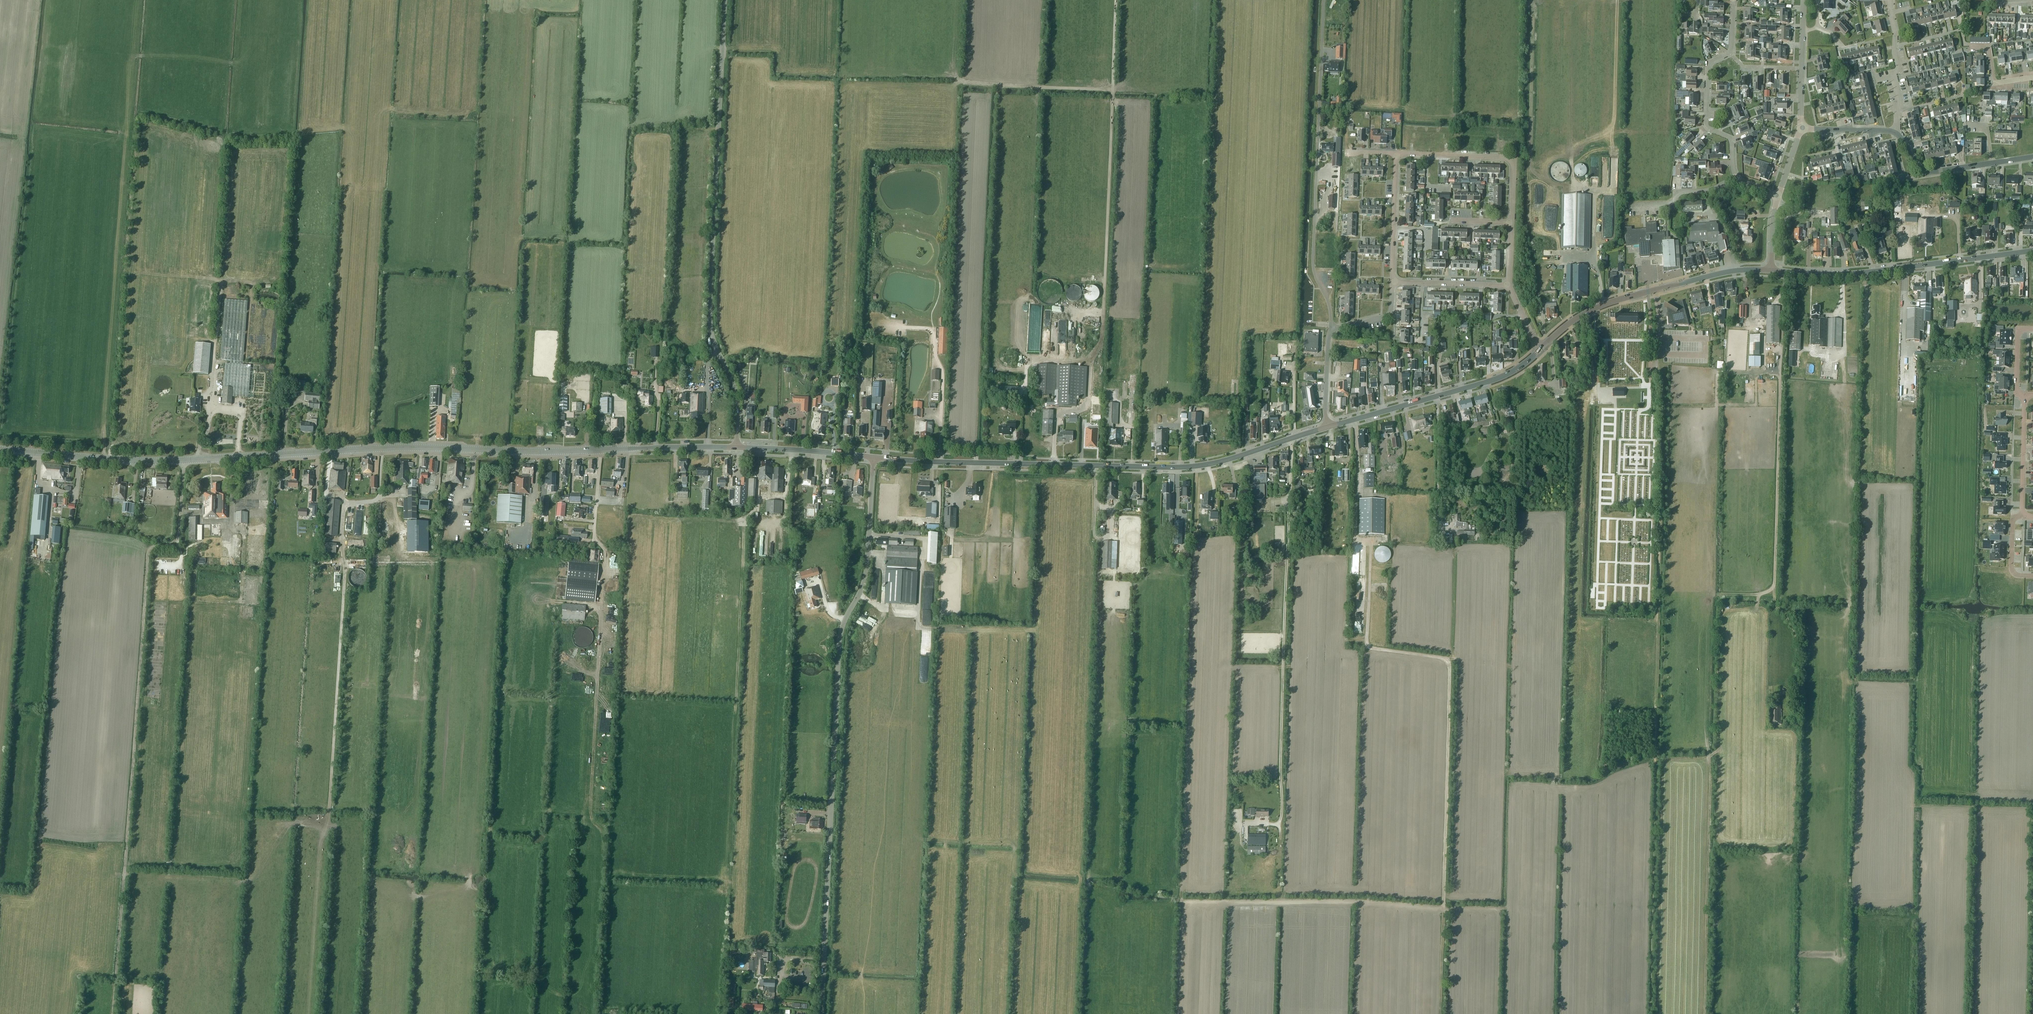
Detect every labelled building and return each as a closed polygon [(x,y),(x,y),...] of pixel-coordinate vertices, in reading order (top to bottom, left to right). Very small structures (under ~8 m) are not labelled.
[(1824,10),(1833,10),(1833,0),(1824,0),(1824,10)] [(1709,1),(1709,8),(1712,8),(1712,11),(1714,11),(1724,12),(1724,4),(1718,4),(1718,1),(1709,1)] [(1864,2),(1865,8),(1871,6),(1874,17),(1882,15),(1879,3),(1874,5),(1873,1),(1864,2)] [(1937,14),(1936,14),(1938,22),(1944,20),(1942,13),(1943,13),(1942,9),(1941,9),(1940,3),(1936,4),(1937,8),(1938,8),(1940,13),(1937,14)] [(1949,11),(1950,19),(1957,17),(1956,13),(1958,13),(1957,9),(1956,10),(1955,6),(1952,6),(1953,10),(1949,11)] [(1935,15),(1931,16),(1930,16),(1932,23),(1938,22),(1936,14),(1937,14),(1936,10),(1934,11),(1935,15)] [(1929,16),(1925,17),(1924,17),(1926,25),(1932,23),(1930,16),(1931,16),(1930,12),(1928,12),(1929,16)] [(1723,18),(1717,17),(1717,14),(1704,14),(1704,19),(1710,19),(1710,22),(1714,22),(1714,24),(1723,25),(1723,21),(1724,21),(1724,18),(1723,18)] [(1850,18),(1846,14),(1843,17),(1839,21),(1840,23),(1837,26),(1845,35),(1851,30),(1844,21),(1846,20),(1847,21),(1850,18)] [(1918,19),(1919,19),(1918,15),(1915,15),(1916,19),(1911,20),(1910,16),(1907,17),(1908,23),(1912,22),(1913,28),(1919,26),(1918,19)] [(1878,34),(1886,32),(1883,20),(1875,22),(1876,26),(1874,26),(1872,28),(1873,30),(1875,31),(1877,30),(1878,34)] [(1699,23),(1693,23),(1693,25),(1689,25),(1689,24),(1682,24),(1682,34),(1688,35),(1688,34),(1690,34),(1699,34),(1699,27),(1699,23)] [(1722,38),(1723,38),(1723,31),(1716,31),(1716,28),(1702,28),(1702,32),(1714,33),(1713,38),(1718,38),(1718,41),(1719,42),(1721,42),(1722,41),(1722,38)] [(1716,43),(1710,40),(1708,43),(1709,45),(1705,46),(1705,48),(1705,49),(1706,51),(1707,51),(1708,54),(1714,52),(1712,46),(1713,45),(1715,46),(1716,43)] [(1952,40),(1945,42),(1947,49),(1948,49),(1952,48),(1953,52),(1955,52),(1954,47),(1953,47),(1952,40)] [(1945,42),(1939,43),(1941,51),(1942,50),(1946,50),(1947,54),(1949,53),(1948,49),(1947,49),(1945,42)] [(1939,43),(1933,45),(1935,52),(1936,52),(1940,51),(1941,55),(1943,54),(1942,50),(1941,51),(1939,43)] [(1778,50),(1778,54),(1787,54),(1787,48),(1779,47),(1779,44),(1769,44),(1769,49),(1769,50),(1773,50),(1778,50)] [(1933,45),(1927,46),(1929,54),(1933,53),(1934,57),(1937,56),(1936,52),(1935,52),(1933,45)] [(1927,46),(1920,48),(1922,55),(1923,55),(1927,54),(1928,58),(1930,58),(1929,54),(1927,46)] [(1878,47),(1871,49),(1873,57),(1874,56),(1878,55),(1879,59),(1881,59),(1880,55),(1879,53),(1882,53),(1881,47),(1878,48),(1878,47)] [(1920,48),(1914,49),(1916,57),(1917,56),(1921,56),(1922,60),(1924,59),(1923,55),(1922,55),(1920,48)] [(2023,50),(2025,60),(2028,60),(2028,61),(2032,60),(2032,54),(2032,48),(2030,49),(2030,53),(2027,53),(2026,49),(2023,50)] [(1867,58),(1868,58),(1872,57),(1873,61),(1875,60),(1874,56),(1873,57),(1871,49),(1865,50),(1867,58)] [(1916,57),(1914,49),(1908,51),(1910,58),(1915,57),(1916,61),(1918,60),(1917,56),(1916,57)] [(1869,62),(1868,58),(1867,58),(1865,50),(1859,52),(1861,59),(1862,59),(1866,58),(1867,62),(1869,62)] [(2014,51),(2015,55),(2016,62),(2022,61),(2022,60),(2025,60),(2023,50),(2014,51)] [(2011,51),(2006,52),(2007,63),(2010,62),(2010,63),(2016,62),(2015,55),(2012,55),(2011,51)] [(1863,63),(1862,59),(1861,59),(1859,52),(1853,53),(1855,61),(1856,61),(1860,60),(1861,64),(1863,63)] [(2007,63),(2006,52),(2000,53),(2001,57),(1997,58),(1998,65),(2005,64),(2004,63),(2007,63)] [(1857,65),(1856,61),(1855,61),(1853,53),(1847,55),(1849,62),(1850,62),(1854,61),(1855,65),(1857,65)] [(1828,69),(1825,59),(1828,58),(1827,54),(1819,56),(1820,59),(1816,60),(1819,71),(1828,69)] [(1963,54),(1952,57),(1954,64),(1965,61),(1963,54)] [(1850,65),(1850,62),(1849,62),(1847,55),(1841,56),(1842,64),(1847,63),(1848,67),(1849,71),(1851,70),(1850,66),(1851,66),(1850,65)] [(1329,66),(1325,65),(1325,71),(1329,71),(1329,72),(1340,72),(1340,62),(1329,62),(1329,66)] [(1697,69),(1687,69),(1687,75),(1680,75),(1676,75),(1676,78),(1680,78),(1695,79),(1695,76),(1696,76),(1697,69)] [(1972,75),(1972,78),(1983,78),(1983,75),(1984,75),(1984,69),(1976,69),(1976,75),(1972,75)] [(1950,85),(1956,83),(1955,80),(1959,79),(1957,71),(1954,72),(1954,71),(1952,72),(1953,76),(1949,77),(1948,77),(1950,85)] [(1819,91),(1820,92),(1821,92),(1822,91),(1822,90),(1826,89),(1823,78),(1826,77),(1825,73),(1818,75),(1819,78),(1815,79),(1818,91),(1819,90),(1819,91)] [(1859,79),(1860,82),(1860,83),(1868,82),(1866,75),(1859,77),(1858,74),(1853,75),(1855,80),(1859,79)] [(1773,89),(1776,89),(1776,82),(1774,82),(1774,76),(1767,75),(1767,84),(1771,84),(1771,87),(1773,87),(1773,89)] [(1930,82),(1932,89),(1938,88),(1936,80),(1937,80),(1936,76),(1934,77),(1935,81),(1930,82)] [(1686,88),(1696,89),(1696,82),(1695,82),(1695,79),(1680,78),(1680,82),(1687,82),(1686,88)] [(1739,81),(1739,86),(1748,87),(1749,78),(1742,78),(1742,82),(1739,81)] [(1754,78),(1754,88),(1754,91),(1764,91),(1764,86),(1761,86),(1761,78),(1754,78)] [(1928,82),(1924,83),(1923,83),(1925,91),(1932,89),(1930,82),(1929,78),(1927,78),(1928,82)] [(1983,78),(1972,78),(1972,83),(1977,83),(1977,87),(1984,87),(1984,80),(1983,80),(1983,78)] [(1917,85),(1918,85),(1917,81),(1916,81),(1915,81),(1916,85),(1908,87),(1909,92),(1912,91),(1913,94),(1919,92),(1917,85)] [(1724,94),(1733,94),(1733,91),(1726,91),(1727,84),(1717,84),(1717,91),(1724,91),(1724,94)] [(1697,99),(1698,99),(1698,95),(1692,95),(1692,92),(1677,91),(1677,98),(1684,99),(1684,98),(1690,98),(1689,106),(1696,106),(1697,99)] [(1717,104),(1726,104),(1726,99),(1733,99),(1733,94),(1724,94),(1724,97),(1717,97),(1717,104)] [(1864,101),(1864,102),(1872,100),(1871,94),(1863,96),(1863,95),(1859,96),(1859,98),(1863,97),(1864,101)] [(1986,105),(1992,106),(1992,95),(1990,95),(1990,94),(1983,94),(1983,101),(1986,101),(1986,105)] [(1995,102),(2001,102),(2001,94),(1995,94),(1995,95),(1992,95),(1992,106),(1995,106),(1995,102)] [(2007,106),(2010,106),(2010,96),(2007,96),(2007,95),(2001,94),(2001,102),(2007,102),(2007,106)] [(2010,96),(2010,106),(2015,107),(2015,102),(2019,103),(2019,95),(2013,95),(2013,96),(2010,96)] [(1777,109),(1787,109),(1787,102),(1783,102),(1783,99),(1775,99),(1775,106),(1777,106),(1777,109)] [(1840,112),(1846,110),(1844,103),(1845,103),(1844,99),(1841,99),(1842,103),(1839,104),(1838,104),(1840,112)] [(1860,102),(1861,103),(1861,104),(1865,103),(1866,107),(1866,108),(1874,106),(1872,100),(1864,102),(1864,101),(1860,102)] [(1731,110),(1733,115),(1743,111),(1742,108),(1744,107),(1742,102),(1736,105),(1737,108),(1731,110)] [(1825,107),(1826,107),(1825,103),(1823,104),(1824,108),(1819,109),(1821,116),(1827,115),(1825,107)] [(1954,113),(1958,113),(1959,117),(1964,115),(1962,107),(1958,108),(1957,105),(1951,106),(1953,114),(1954,113)] [(1952,114),(1953,118),(1955,117),(1954,113),(1953,114),(1951,106),(1945,108),(1947,115),(1948,115),(1952,114)] [(1907,115),(1908,122),(1916,120),(1916,119),(1915,115),(1919,114),(1918,108),(1910,110),(1911,114),(1907,115)] [(1946,118),(1946,120),(1949,119),(1948,115),(1947,115),(1945,108),(1939,109),(1941,117),(1942,116),(1944,116),(1944,117),(1946,118)] [(1939,117),(1940,121),(1943,120),(1942,116),(1941,117),(1939,109),(1933,111),(1934,118),(1939,117)] [(1743,111),(1733,115),(1735,121),(1741,118),(1742,121),(1749,118),(1747,114),(1744,115),(1743,111)] [(1685,125),(1695,125),(1695,118),(1688,118),(1689,112),(1682,112),(1682,119),(1686,119),(1685,125)] [(1877,119),(1875,112),(1868,114),(1867,113),(1863,114),(1864,117),(1868,116),(1869,120),(1866,120),(1867,125),(1875,123),(1874,119),(1877,119)] [(1401,114),(1392,114),(1392,118),(1396,118),(1396,122),(1401,123),(1401,114)] [(1783,120),(1777,118),(1775,125),(1781,127),(1781,126),(1785,128),(1787,122),(1783,121),(1783,120)] [(1908,122),(1910,128),(1917,126),(1917,125),(1916,121),(1920,120),(1920,118),(1916,119),(1916,120),(1908,122)] [(1747,131),(1748,134),(1754,132),(1752,128),(1749,129),(1747,124),(1738,127),(1741,134),(1747,131)] [(1910,128),(1911,134),(1919,132),(1919,131),(1918,127),(1922,126),(1921,124),(1917,125),(1917,126),(1910,128)] [(1358,132),(1358,142),(1364,142),(1364,135),(1367,135),(1367,129),(1362,129),(1362,132),(1358,132)] [(1381,134),(1380,144),(1386,144),(1386,141),(1391,141),(1391,129),(1384,129),(1384,134),(1381,134)] [(1771,142),(1780,145),(1783,138),(1774,135),(1776,131),(1769,129),(1767,135),(1772,137),(1771,142)] [(1374,143),(1380,144),(1381,134),(1377,133),(1377,130),(1371,130),(1370,140),(1374,140),(1374,143)] [(1919,132),(1911,134),(1913,140),(1920,138),(1919,133),(1923,132),(1923,130),(1919,131),(1919,132)] [(1754,132),(1748,134),(1746,135),(1747,138),(1741,140),(1744,147),(1753,143),(1750,138),(1756,136),(1754,132)] [(1683,146),(1687,149),(1691,145),(1689,143),(1694,138),(1689,133),(1682,139),(1686,143),(1683,146)] [(1952,135),(1953,142),(1961,140),(1960,133),(1952,135)] [(1691,145),(1687,149),(1690,152),(1694,148),(1698,152),(1705,146),(1700,140),(1693,147),(1691,145)] [(1884,152),(1884,153),(1892,151),(1890,145),(1888,145),(1887,141),(1879,143),(1880,146),(1879,147),(1879,149),(1880,149),(1881,153),(1884,152)] [(1865,142),(1859,144),(1861,151),(1862,151),(1866,150),(1867,154),(1869,153),(1868,149),(1867,149),(1865,142)] [(1951,156),(1957,154),(1955,147),(1956,147),(1955,142),(1952,143),(1953,147),(1950,148),(1949,148),(1951,156)] [(1325,152),(1333,152),(1333,144),(1329,144),(1325,143),(1325,144),(1322,144),(1322,151),(1325,151),(1325,152)] [(1863,155),(1862,151),(1861,151),(1859,144),(1853,145),(1855,153),(1856,152),(1860,151),(1861,155),(1862,155),(1863,155)] [(1716,152),(1712,152),(1712,155),(1710,155),(1710,159),(1718,158),(1718,155),(1723,154),(1723,145),(1716,145),(1716,152)] [(1766,157),(1776,160),(1778,152),(1769,150),(1770,147),(1765,145),(1763,150),(1768,152),(1766,157)] [(1853,145),(1847,147),(1849,154),(1850,154),(1854,153),(1855,157),(1857,156),(1856,152),(1855,153),(1853,145)] [(1941,150),(1938,151),(1937,151),(1939,159),(1945,157),(1943,150),(1944,149),(1943,145),(1940,146),(1941,150)] [(1849,154),(1847,147),(1841,148),(1843,156),(1847,154),(1848,158),(1851,158),(1850,154),(1849,154)] [(1931,153),(1931,152),(1930,148),(1928,149),(1929,153),(1924,154),(1926,162),(1932,160),(1931,153)] [(1835,156),(1829,157),(1831,165),(1832,164),(1836,163),(1837,167),(1841,166),(1840,161),(1837,162),(1835,156)] [(1829,157),(1823,159),(1825,166),(1826,166),(1830,165),(1831,169),(1833,168),(1832,164),(1831,165),(1829,157)] [(1823,159),(1817,160),(1819,168),(1820,167),(1823,166),(1824,170),(1827,170),(1826,166),(1825,166),(1823,159)] [(1760,178),(1768,181),(1771,173),(1772,169),(1767,168),(1768,164),(1756,160),(1755,165),(1760,167),(1758,172),(1759,174),(1761,175),(1760,178)] [(1821,171),(1820,167),(1819,168),(1817,160),(1810,162),(1811,165),(1808,165),(1809,172),(1814,171),(1813,169),(1817,168),(1818,172),(1821,171)] [(1574,168),(1580,178),(1589,173),(1583,163),(1574,168)] [(1717,166),(1717,163),(1707,163),(1707,168),(1709,168),(1709,170),(1710,170),(1710,175),(1715,175),(1718,175),(1722,175),(1722,172),(1721,172),(1721,166),(1717,166)] [(1888,166),(1889,170),(1889,171),(1896,169),(1895,163),(1887,165),(1887,164),(1883,165),(1884,167),(1888,166)] [(1493,174),(1494,174),(1498,174),(1498,178),(1503,179),(1504,172),(1499,171),(1500,167),(1493,166),(1493,174)] [(1682,180),(1687,180),(1687,170),(1684,170),(1684,167),(1676,167),(1676,176),(1682,176),(1682,180)] [(1691,168),(1690,171),(1687,170),(1687,180),(1692,180),(1692,176),(1697,176),(1697,168),(1691,168)] [(1889,171),(1889,170),(1885,171),(1885,173),(1889,172),(1890,177),(1898,176),(1896,169),(1889,171)] [(2032,185),(2032,174),(2024,174),(2024,182),(2032,182),(2032,185)] [(1998,187),(2002,187),(2002,180),(1999,180),(2000,176),(1988,176),(1988,184),(1989,184),(1989,185),(1989,186),(1991,186),(1992,185),(1992,184),(1998,185),(1998,187)] [(2007,184),(2018,184),(2018,177),(2007,176),(2007,184)] [(1981,180),(1981,178),(1972,178),(1972,185),(1976,185),(1976,188),(1984,189),(1984,180),(1981,180)] [(1483,199),(1483,190),(1478,190),(1478,194),(1474,194),(1473,194),(1473,202),(1479,202),(1479,199),(1483,199)] [(1413,200),(1417,200),(1418,194),(1409,194),(1409,198),(1406,198),(1405,204),(1413,205),(1413,204),(1413,200)] [(1562,248),(1590,249),(1591,195),(1562,194),(1562,248)] [(1702,203),(1682,204),(1682,214),(1703,213),(1702,203)] [(1830,209),(1830,225),(1839,225),(1838,209),(1830,209)] [(1917,214),(1905,214),(1905,222),(1917,222),(1917,220),(1919,220),(1918,237),(1920,237),(1920,244),(1931,244),(1932,236),(1933,236),(1934,228),(1940,228),(1940,219),(1934,219),(1919,219),(1917,217),(1917,214)] [(1680,269),(1678,241),(1674,241),(1671,241),(1671,237),(1668,237),(1665,237),(1665,235),(1665,233),(1657,233),(1656,222),(1646,223),(1646,229),(1632,230),(1632,227),(1625,227),(1626,247),(1639,246),(1640,257),(1650,256),(1662,255),(1662,252),(1664,252),(1665,267),(1663,267),(1663,274),(1664,274),(1674,271),(1674,269),(1677,269),(1680,269)] [(1723,253),(1722,252),(1727,251),(1726,249),(1729,249),(1726,235),(1723,234),(1719,234),(1717,234),(1716,222),(1707,223),(1707,226),(1690,227),(1688,231),(1689,242),(1708,241),(1708,243),(1718,243),(1720,254),(1723,253)] [(2023,230),(2023,236),(2026,236),(2026,237),(2029,237),(2029,224),(2030,222),(2026,222),(2026,224),(2026,228),(2023,228),(2023,224),(2019,224),(2019,230),(2023,230)] [(1741,228),(1741,231),(1745,231),(1745,235),(1743,235),(1743,241),(1748,241),(1748,242),(1752,242),(1752,235),(1751,235),(1751,231),(1747,231),(1747,228),(1748,228),(1748,224),(1741,223),(1741,228)] [(1795,237),(1795,242),(1802,242),(1802,238),(1802,231),(1805,231),(1805,225),(1799,225),(1799,229),(1794,229),(1794,237),(1795,237)] [(1985,242),(1994,242),(1994,233),(1989,233),(1989,226),(1982,226),(1982,236),(1985,236),(1985,242)] [(1858,234),(1857,234),(1854,227),(1848,229),(1853,243),(1853,244),(1855,249),(1853,250),(1855,257),(1857,262),(1865,259),(1864,254),(1862,249),(1861,250),(1858,242),(1860,241),(1858,234)] [(1875,250),(1877,255),(1887,253),(1885,247),(1883,241),(1893,239),(1893,230),(1884,233),(1885,234),(1877,237),(1878,241),(1878,242),(1874,244),(1875,250)] [(1966,240),(1974,241),(1974,237),(1979,237),(1979,230),(1974,230),(1966,230),(1966,240)] [(1460,231),(1460,238),(1461,238),(1461,242),(1470,243),(1470,234),(1467,234),(1467,231),(1460,231)] [(1838,236),(1843,250),(1849,249),(1844,234),(1838,236)] [(1814,252),(1813,252),(1813,258),(1822,258),(1822,257),(1823,257),(1823,258),(1828,258),(1828,239),(1824,239),(1824,237),(1813,237),(1814,252)] [(1711,248),(1708,248),(1704,249),(1706,259),(1708,259),(1709,264),(1719,261),(1718,256),(1716,251),(1712,252),(1711,248)] [(1699,252),(1695,253),(1696,258),(1699,266),(1704,265),(1701,253),(1699,253),(1699,252)] [(1439,261),(1438,269),(1445,269),(1445,262),(1448,262),(1448,254),(1444,254),(1443,261),(1440,261),(1439,261)] [(1693,270),(1695,270),(1696,268),(1696,267),(1697,267),(1695,260),(1696,260),(1695,255),(1692,256),(1692,259),(1685,260),(1686,265),(1685,265),(1687,273),(1692,271),(1692,269),(1693,270)] [(1476,262),(1472,262),(1471,262),(1470,270),(1477,270),(1477,267),(1480,267),(1480,269),(1481,269),(1481,258),(1476,258),(1476,262)] [(1588,266),(1567,265),(1567,287),(1563,287),(1563,292),(1566,292),(1566,293),(1572,293),(1572,302),(1579,302),(1579,297),(1587,297),(1588,266)] [(2019,274),(2019,268),(2011,268),(2011,273),(2010,273),(2010,275),(2008,275),(2008,278),(2010,278),(2014,278),(2014,281),(2016,283),(2020,283),(2023,283),(2024,283),(2024,274),(2020,274),(2019,274)] [(1961,279),(1961,282),(1963,282),(1964,282),(1964,293),(1964,295),(1977,295),(1977,281),(1975,281),(1975,275),(1971,275),(1971,278),(1965,278),(1965,280),(1963,280),(1963,279),(1961,279)] [(1936,278),(1936,288),(1937,288),(1937,289),(1932,289),(1932,294),(1940,294),(1940,287),(1943,287),(1943,283),(1942,283),(1941,277),(1936,278)] [(1733,281),(1725,282),(1725,288),(1726,290),(1728,289),(1728,292),(1731,291),(1731,297),(1735,296),(1737,289),(1734,288),(1734,287),(1733,281)] [(1716,294),(1718,293),(1718,296),(1714,297),(1716,308),(1723,307),(1722,297),(1724,297),(1722,284),(1715,285),(1716,289),(1715,289),(1716,294)] [(1918,291),(1918,298),(1918,300),(1921,300),(1920,310),(1907,310),(1906,341),(1919,341),(1920,332),(1924,332),(1924,322),(1930,322),(1930,317),(1931,293),(1925,293),(1926,284),(1922,284),(1922,285),(1914,285),(1914,291),(1918,291)] [(1079,301),(1078,286),(1066,287),(1067,301),(1079,301)] [(1086,287),(1086,301),(1098,301),(1098,286),(1086,287)] [(1402,292),(1402,299),(1409,299),(1410,298),(1410,294),(1414,294),(1414,288),(1406,288),(1406,292),(1402,292)] [(1701,291),(1690,294),(1692,301),(1693,304),(1699,303),(1700,308),(1705,307),(1705,303),(1704,304),(1702,298),(1701,291)] [(1409,299),(1402,299),(1401,305),(1404,305),(1404,308),(1413,309),(1413,305),(1409,305),(1409,300),(1414,301),(1414,298),(1410,298),(1409,299)] [(230,361),(230,364),(225,364),(222,404),(231,405),(232,397),(248,398),(251,366),(243,365),(247,301),(225,300),(220,360),(230,361)] [(1766,343),(1779,343),(1780,307),(1767,306),(1767,315),(1766,315),(1766,306),(1765,306),(1765,301),(1755,300),(1754,307),(1753,307),(1753,318),(1766,319),(1766,317),(1767,317),(1766,343)] [(1667,308),(1668,325),(1689,325),(1682,301),(1669,304),(1669,305),(1667,303),(1665,306),(1667,308)] [(1556,304),(1546,304),(1547,320),(1551,319),(1551,318),(1557,318),(1557,313),(1556,313),(1557,313),(1557,310),(1556,310),(1556,304)] [(1820,347),(1841,348),(1842,319),(1823,319),(1823,316),(1820,316),(1820,306),(1813,306),(1813,311),(1812,311),(1811,345),(1820,345),(1820,347)] [(1413,314),(1413,311),(1413,309),(1404,308),(1404,312),(1401,311),(1401,318),(1409,318),(1409,317),(1409,313),(1413,314)] [(1045,311),(1044,331),(1058,331),(1058,332),(1066,332),(1067,320),(1051,319),(1052,311),(1045,311)] [(1616,316),(1612,316),(1611,321),(1616,321),(1616,323),(1638,324),(1640,321),(1640,318),(1638,316),(1616,315),(1616,316)] [(2000,333),(2000,338),(2010,338),(2010,331),(2003,330),(2003,327),(1996,326),(1996,333),(2000,333)] [(1304,352),(1318,353),(1319,334),(1305,334),(1304,352)] [(1750,355),(1761,355),(1761,335),(1750,334),(1750,355)] [(1426,337),(1426,347),(1435,347),(1435,338),(1426,337)] [(2010,338),(2000,338),(2000,342),(1996,342),(1996,348),(2002,349),(2002,345),(2010,345),(2010,338)] [(1503,348),(1503,359),(1512,359),(1512,351),(1511,351),(1511,349),(1514,349),(1514,340),(1510,340),(1510,349),(1507,349),(1507,348),(1503,348)] [(1569,358),(1569,355),(1574,355),(1574,358),(1579,359),(1579,349),(1574,349),(1574,352),(1569,352),(1569,349),(1568,349),(1569,343),(1564,343),(1564,352),(1563,352),(1562,358),(1569,358)] [(1492,358),(1492,363),(1500,363),(1500,358),(1500,354),(1496,354),(1497,347),(1492,347),(1491,354),(1492,354),(1492,358)] [(1464,362),(1460,362),(1461,371),(1470,371),(1470,362),(1470,359),(1470,348),(1464,349),(1464,352),(1463,352),(1463,360),(1464,362)] [(1479,355),(1479,358),(1475,358),(1475,361),(1476,367),(1486,366),(1485,360),(1486,359),(1486,358),(1485,357),(1483,357),(1483,355),(1484,355),(1483,348),(1478,348),(1479,355)] [(1999,358),(1999,361),(2009,362),(2009,355),(2002,355),(2002,351),(1993,350),(1993,355),(1997,355),(1996,358),(1999,358)] [(1750,357),(1749,367),(1760,367),(1760,357),(1750,357)] [(1270,370),(1279,370),(1280,361),(1271,360),(1270,370)] [(2009,362),(1999,361),(1999,365),(1997,365),(1997,367),(1993,367),(1993,372),(2002,372),(2002,367),(2009,368),(2009,362)] [(1076,407),(1077,407),(1077,404),(1076,404),(1076,402),(1078,402),(1079,400),(1076,400),(1078,367),(1037,365),(1036,395),(1055,396),(1055,399),(1047,399),(1046,405),(1076,407)] [(1442,377),(1443,382),(1451,380),(1449,375),(1451,374),(1451,371),(1449,371),(1447,365),(1439,367),(1441,373),(1441,374),(1442,377)] [(1538,374),(1537,374),(1537,381),(1546,381),(1546,372),(1545,372),(1545,366),(1538,366),(1538,374)] [(1283,371),(1278,371),(1276,382),(1281,383),(1287,384),(1288,378),(1289,378),(1289,374),(1288,374),(1289,372),(1283,371)] [(1383,373),(1383,391),(1386,391),(1387,398),(1395,397),(1395,390),(1396,390),(1395,373),(1383,373)] [(1414,381),(1414,383),(1415,388),(1415,389),(1418,389),(1418,388),(1419,388),(1421,388),(1421,387),(1421,384),(1421,380),(1422,380),(1421,374),(1417,374),(1417,375),(1414,375),(1415,380),(1414,380),(1414,381)] [(1999,382),(1998,385),(2009,385),(2009,382),(2009,379),(2002,379),(2003,375),(1996,375),(1996,382),(1999,382)] [(1350,389),(1351,378),(1346,378),(1346,382),(1338,382),(1338,392),(1347,393),(1348,388),(1350,389)] [(872,398),(881,398),(882,383),(873,383),(872,398)] [(1304,409),(1304,411),(1301,412),(1303,421),(1313,420),(1311,411),(1317,410),(1313,386),(1312,383),(1307,384),(1307,386),(1305,387),(1305,390),(1301,390),(1302,393),(1305,393),(1306,399),(1304,399),(1305,405),(1307,405),(1308,409),(1304,409)] [(2009,385),(1998,385),(1998,388),(1997,388),(1996,389),(1995,394),(2002,394),(2002,391),(2008,391),(2009,388),(2009,385)] [(429,406),(439,407),(440,387),(430,386),(429,406)] [(1497,389),(1498,395),(1498,397),(1507,396),(1507,394),(1506,388),(1497,389)] [(460,389),(452,389),(451,419),(456,419),(457,404),(461,404),(461,398),(459,398),(460,389)] [(638,391),(638,395),(640,395),(640,397),(640,400),(646,400),(645,405),(643,405),(651,406),(651,402),(652,402),(653,396),(647,396),(648,392),(649,392),(638,391)] [(319,402),(320,394),(305,393),(305,401),(309,401),(308,408),(319,409),(320,402),(319,402)] [(704,394),(690,393),(689,410),(684,410),(684,415),(690,415),(690,418),(691,418),(691,422),(702,423),(702,415),(704,415),(704,394)] [(599,415),(611,415),(611,399),(608,399),(608,396),(602,396),(602,399),(600,399),(599,415)] [(1091,420),(1100,421),(1101,397),(1092,396),(1091,420)] [(1338,410),(1343,410),(1343,406),(1346,406),(1346,397),(1336,397),(1336,403),(1338,403),(1338,410)] [(1479,405),(1480,408),(1481,412),(1484,411),(1480,397),(1474,399),(1476,406),(1479,405)] [(863,398),(863,411),(871,411),(871,398),(863,398)] [(191,399),(190,412),(200,413),(200,407),(199,407),(200,400),(191,399)] [(1464,410),(1464,412),(1465,416),(1468,415),(1464,402),(1458,403),(1460,411),(1464,410)] [(572,403),(572,412),(581,412),(581,403),(572,403)] [(1109,424),(1109,429),(1113,429),(1113,424),(1118,424),(1119,404),(1106,403),(1105,424),(1109,424)] [(914,405),(913,417),(921,418),(921,409),(921,405),(914,405)] [(750,431),(752,431),(753,416),(754,416),(754,406),(747,406),(747,416),(749,416),(748,421),(747,421),(746,422),(746,423),(746,424),(746,430),(747,431),(748,432),(749,432),(750,431)] [(1053,436),(1053,410),(1043,410),(1042,435),(1053,436)] [(827,414),(823,413),(815,412),(813,430),(819,430),(819,435),(825,435),(825,427),(826,427),(827,414)] [(1199,425),(1200,414),(1192,413),(1191,425),(1199,425)] [(1423,415),(1411,418),(1414,430),(1426,427),(1430,426),(1429,421),(1432,421),(1430,414),(1423,416),(1423,415)] [(1996,425),(2006,425),(2007,421),(2006,418),(2004,418),(2004,416),(2000,414),(1997,415),(1997,418),(1996,418),(1996,425)] [(445,424),(446,416),(437,416),(436,435),(436,439),(444,439),(445,433),(446,424),(445,424)] [(1274,416),(1270,416),(1270,426),(1270,432),(1279,432),(1278,426),(1279,425),(1279,423),(1279,420),(1278,421),(1278,416),(1274,416)] [(316,426),(317,420),(310,419),(310,423),(301,423),(301,432),(313,432),(313,426),(316,426)] [(617,438),(622,438),(622,434),(623,434),(623,419),(610,419),(610,432),(617,432),(617,438)] [(761,433),(768,433),(768,427),(769,427),(769,423),(767,423),(767,419),(763,419),(763,423),(761,423),(761,433)] [(786,431),(785,435),(791,436),(792,431),(794,432),(795,421),(786,420),(785,431),(786,431)] [(844,435),(849,436),(850,428),(849,428),(850,426),(853,426),(853,421),(848,420),(848,425),(845,424),(845,428),(844,428),(844,435)] [(921,433),(921,439),(930,440),(931,433),(932,433),(933,423),(920,422),(920,433),(921,433)] [(1005,434),(1005,435),(1009,435),(1010,429),(1015,429),(1016,422),(1007,422),(1007,426),(999,426),(999,434),(1005,434)] [(1381,435),(1384,434),(1385,438),(1388,437),(1387,434),(1393,433),(1393,429),(1392,423),(1380,424),(1381,430),(1380,431),(1381,435)] [(566,436),(574,436),(575,428),(562,427),(562,433),(566,433),(566,436)] [(885,428),(879,428),(873,427),(872,430),(875,430),(874,440),(884,440),(885,431),(884,431),(885,428)] [(1086,428),(1085,447),(1090,448),(1093,448),(1097,448),(1098,429),(1086,428)] [(1113,429),(1109,429),(1108,441),(1110,441),(1110,446),(1121,447),(1121,445),(1121,442),(1122,442),(1123,438),(1123,436),(1123,429),(1113,429)] [(1123,438),(1124,438),(1124,440),(1130,440),(1131,430),(1124,429),(1124,436),(1123,436),(1123,438)] [(1208,429),(1203,429),(1198,429),(1197,437),(1200,437),(1200,443),(1207,443),(1208,435),(1207,435),(1208,435),(1208,429)] [(1154,447),(1155,447),(1156,447),(1156,454),(1166,454),(1166,447),(1168,447),(1168,430),(1155,430),(1155,443),(1151,443),(1151,447),(1154,447)] [(1367,449),(1368,455),(1363,456),(1364,467),(1374,467),(1374,455),(1375,455),(1374,444),(1369,444),(1369,436),(1368,436),(1367,430),(1358,431),(1359,436),(1358,436),(1359,449),(1367,449)] [(1063,432),(1063,435),(1058,435),(1058,442),(1068,442),(1068,441),(1073,441),(1073,432),(1063,432)] [(1998,443),(1998,450),(2005,450),(2005,445),(2008,445),(2008,439),(2005,439),(2005,434),(1992,434),(1992,441),(1996,441),(1998,443)] [(1346,438),(1336,438),(1336,445),(1335,445),(1335,456),(1347,456),(1347,445),(1346,445),(1346,438)] [(1392,438),(1393,449),(1400,448),(1398,438),(1392,438)] [(1309,448),(1310,456),(1307,456),(1308,463),(1312,462),(1311,456),(1321,454),(1320,447),(1309,448)] [(2006,468),(2006,463),(2003,463),(2003,456),(1996,456),(1996,462),(1995,462),(1995,469),(2002,469),(2002,468),(2006,468)] [(362,473),(372,473),(372,457),(362,457),(362,466),(362,473)] [(1300,458),(1300,462),(1298,462),(1298,468),(1299,468),(1299,472),(1314,472),(1314,468),(1307,468),(1307,466),(1307,461),(1305,461),(1305,458),(1300,458)] [(446,483),(463,484),(464,465),(463,464),(464,460),(449,459),(449,464),(448,464),(446,483)] [(1278,470),(1276,470),(1277,459),(1269,459),(1269,467),(1266,467),(1266,473),(1273,473),(1273,475),(1278,475),(1278,470)] [(429,465),(428,465),(428,473),(428,472),(437,473),(438,463),(435,462),(435,460),(430,460),(429,465)] [(613,476),(620,477),(621,471),(620,471),(620,469),(622,469),(623,460),(618,460),(618,464),(617,464),(616,469),(617,469),(617,471),(613,471),(613,476)] [(731,476),(731,469),(730,469),(730,460),(725,460),(725,466),(724,466),(724,476),(725,476),(725,479),(718,479),(718,483),(727,483),(727,476),(731,476)] [(408,463),(409,461),(398,461),(397,468),(395,468),(393,468),(393,471),(395,471),(395,484),(409,484),(409,487),(409,488),(408,488),(408,499),(404,499),(404,519),(416,520),(417,494),(417,488),(415,488),(415,487),(417,487),(418,480),(410,480),(410,475),(413,475),(413,478),(417,478),(417,470),(413,470),(410,470),(410,468),(413,468),(413,463),(408,463)] [(561,478),(568,478),(569,466),(568,466),(568,461),(563,461),(562,466),(561,466),(561,478)] [(578,475),(578,477),(582,477),(583,467),(579,467),(579,462),(574,461),(573,470),(575,470),(575,475),(578,475)] [(783,480),(784,469),(774,468),(774,475),(773,475),(773,468),(772,468),(772,462),(760,462),(760,468),(759,468),(758,480),(771,480),(771,492),(783,493),(783,480)] [(43,463),(42,479),(64,481),(66,481),(70,482),(71,479),(67,478),(66,479),(64,479),(64,473),(69,473),(69,467),(62,467),(62,465),(43,463)] [(329,490),(344,491),(346,472),(345,472),(345,471),(343,470),(344,464),(334,463),(334,469),(331,469),(329,490)] [(529,494),(530,477),(532,477),(531,484),(534,484),(534,474),(533,474),(533,472),(533,466),(524,466),(524,472),(524,474),(525,474),(525,477),(515,477),(515,484),(509,484),(508,493),(509,493),(509,496),(498,495),(496,523),(521,524),(522,496),(525,496),(525,494),(529,494)] [(1267,485),(1266,473),(1266,467),(1266,466),(1254,467),(1254,473),(1250,473),(1251,500),(1262,500),(1265,497),(1264,485),(1267,485)] [(696,476),(707,476),(708,469),(697,468),(696,476)] [(292,475),(292,474),(292,480),(292,482),(289,481),(289,482),(285,482),(285,487),(288,487),(295,487),(298,487),(298,482),(296,481),(296,480),(297,480),(297,475),(297,471),(292,470),(292,475)] [(804,470),(804,480),(804,481),(804,482),(807,482),(807,481),(811,481),(811,486),(814,486),(815,478),(811,478),(812,471),(804,470)] [(855,482),(863,482),(863,475),(862,475),(862,471),(857,470),(856,475),(855,475),(855,482)] [(314,476),(313,476),(313,471),(304,471),(304,476),(303,476),(302,483),(302,484),(314,485),(314,483),(314,476)] [(548,484),(548,486),(551,486),(551,492),(556,492),(556,486),(555,486),(555,474),(555,473),(551,473),(551,474),(548,474),(548,478),(545,478),(545,484),(548,484)] [(161,482),(167,482),(167,476),(162,476),(162,475),(156,474),(156,482),(156,489),(166,489),(167,483),(161,483),(161,482)] [(1364,474),(1364,488),(1374,488),(1374,474),(1364,474)] [(114,485),(113,498),(113,499),(124,500),(124,499),(126,499),(127,483),(121,483),(122,478),(116,478),(115,486),(114,485)] [(734,490),(730,489),(729,506),(746,507),(748,479),(741,478),(741,487),(734,486),(734,490)] [(2003,494),(2006,494),(2006,491),(2006,483),(1999,483),(1999,478),(1990,478),(1990,485),(1995,485),(1995,494),(2003,494)] [(748,500),(755,501),(756,479),(749,479),(748,500)] [(840,496),(839,497),(839,502),(843,502),(844,496),(844,493),(851,492),(852,481),(842,480),(841,492),(840,492),(840,496)] [(1180,497),(1189,497),(1189,482),(1183,482),(1183,487),(1180,487),(1180,497)] [(925,496),(933,497),(933,489),(930,488),(930,483),(918,483),(917,491),(925,492),(925,496)] [(1105,499),(1117,500),(1117,492),(1117,488),(1116,488),(1116,483),(1107,483),(1107,486),(1105,486),(1105,499)] [(1140,484),(1133,483),(1133,488),(1132,488),(1132,495),(1135,496),(1135,498),(1138,498),(1138,496),(1140,496),(1140,489),(1139,489),(1140,484)] [(203,518),(227,518),(227,493),(219,493),(219,484),(213,484),(213,489),(211,489),(211,493),(204,493),(203,518)] [(966,488),(966,495),(972,496),(980,497),(980,490),(981,490),(981,486),(980,486),(980,485),(973,484),(972,489),(970,488),(966,488)] [(1227,485),(1222,485),(1221,493),(1230,494),(1230,498),(1235,498),(1236,490),(1232,490),(1232,486),(1227,486),(1227,485)] [(853,487),(853,496),(862,497),(862,488),(853,487)] [(44,537),(48,497),(40,496),(41,489),(35,488),(31,536),(44,537)] [(677,498),(687,498),(688,489),(678,489),(677,498)] [(558,502),(569,503),(569,495),(558,494),(558,502)] [(569,503),(580,504),(580,494),(570,494),(569,503)] [(1204,494),(1203,500),(1201,500),(1201,508),(1208,509),(1207,510),(1211,510),(1212,502),(1212,500),(1212,494),(1204,494)] [(325,536),(337,536),(340,500),(325,499),(325,500),(324,510),(327,510),(325,536)] [(1359,499),(1359,534),(1384,535),(1384,499),(1359,499)] [(1994,507),(1993,507),(1993,515),(1994,515),(1998,515),(2005,515),(2005,507),(2003,507),(2003,500),(1996,500),(1996,501),(1994,501),(1994,507)] [(428,510),(429,501),(429,502),(427,502),(422,501),(420,501),(419,501),(419,510),(428,510)] [(766,514),(782,514),(783,501),(766,501),(766,514)] [(123,503),(122,513),(131,514),(132,503),(123,503)] [(926,518),(936,519),(937,504),(927,503),(926,518)] [(558,504),(557,517),(564,517),(565,504),(558,504)] [(307,516),(307,506),(298,506),(298,516),(307,516)] [(588,509),(585,509),(586,508),(581,507),(581,509),(574,508),(574,513),(579,513),(578,519),(583,519),(584,515),(585,515),(585,514),(587,514),(588,509)] [(956,529),(956,509),(944,508),(944,528),(956,529)] [(234,524),(247,524),(248,512),(235,512),(234,524)] [(1456,526),(1466,527),(1466,523),(1460,522),(1460,515),(1455,515),(1455,518),(1454,518),(1454,522),(1456,522),(1456,526)] [(198,540),(202,540),(202,525),(197,525),(197,517),(189,517),(189,541),(187,541),(187,544),(198,544),(198,540)] [(423,520),(404,519),(403,550),(423,550),(423,520)] [(1174,539),(1182,540),(1182,522),(1174,521),(1174,539)] [(2005,527),(2005,522),(1995,522),(1995,526),(1994,526),(1995,526),(1995,531),(1994,531),(1995,531),(1994,535),(2005,536),(2005,530),(2005,528),(2005,527)] [(1501,527),(1499,532),(1500,533),(1499,534),(1506,536),(1508,530),(1501,527)] [(572,529),(571,538),(568,538),(568,541),(577,542),(578,539),(577,538),(577,537),(579,537),(578,538),(586,539),(586,538),(587,538),(587,533),(583,533),(583,530),(572,529)] [(937,564),(938,534),(928,533),(927,564),(937,564)] [(1455,535),(1449,535),(1449,536),(1443,536),(1443,542),(1449,542),(1449,545),(1455,545),(1455,535)] [(1103,541),(1102,568),(1113,569),(1114,542),(1103,541)] [(322,543),(322,553),(336,553),(336,543),(322,543)] [(1392,558),(1387,545),(1374,551),(1379,564),(1392,558)] [(1993,554),(1993,561),(1999,561),(1999,559),(2004,559),(2004,545),(1995,545),(1995,554),(1993,554)] [(886,571),(885,584),(887,584),(886,603),(915,605),(917,572),(918,559),(917,559),(918,547),(888,546),(886,571)] [(598,562),(599,551),(591,550),(590,557),(589,556),(589,562),(586,561),(569,559),(565,599),(595,602),(599,562),(598,562)] [(811,571),(813,576),(819,575),(817,567),(810,570),(810,571),(811,571)] [(353,586),(358,588),(362,586),(365,583),(367,579),(365,574),(362,571),(358,570),(353,571),(350,574),(349,579),(350,583),(353,586)] [(804,589),(808,602),(809,602),(811,608),(817,607),(815,600),(821,599),(817,586),(804,589)] [(585,606),(562,604),(561,619),(584,620),(585,606)] [(583,648),(585,648),(588,647),(590,645),(592,643),(593,640),(593,638),(593,635),(592,632),(590,630),(588,628),(585,627),(583,627),(580,627),(577,628),(575,630),(573,632),(572,635),(572,638),(572,640),(573,643),(575,645),(577,647),(580,648),(583,648)] [(1770,709),(1770,718),(1770,724),(1781,724),(1781,712),(1780,712),(1780,711),(1780,705),(1775,705),(1775,709),(1770,709)] [(1254,816),(1254,813),(1256,813),(1256,817),(1264,817),(1264,816),(1268,816),(1268,810),(1265,810),(1257,810),(1254,810),(1254,809),(1251,809),(1251,816),(1254,816)] [(795,820),(795,813),(792,813),(792,818),(787,818),(787,822),(793,823),(793,820),(795,820)] [(796,822),(806,822),(806,814),(796,814),(796,822)] [(810,828),(814,828),(813,829),(822,830),(822,828),(823,820),(820,820),(820,818),(814,817),(814,820),(810,820),(810,828)] [(1248,826),(1248,845),(1266,845),(1266,837),(1255,837),(1256,834),(1248,834),(1248,826)] [(1248,854),(1262,855),(1265,855),(1266,854),(1266,847),(1248,846),(1248,854)] [(731,949),(731,955),(728,954),(728,957),(731,957),(731,956),(734,957),(735,958),(736,957),(737,957),(737,955),(741,955),(741,950),(731,949)] [(754,957),(754,960),(754,963),(749,963),(749,971),(756,972),(756,966),(757,966),(757,975),(764,976),(765,964),(767,964),(768,962),(771,962),(771,953),(761,953),(757,952),(757,957),(754,957)] [(775,993),(775,980),(764,979),(764,985),(760,985),(759,991),(770,991),(770,992),(775,993)]
